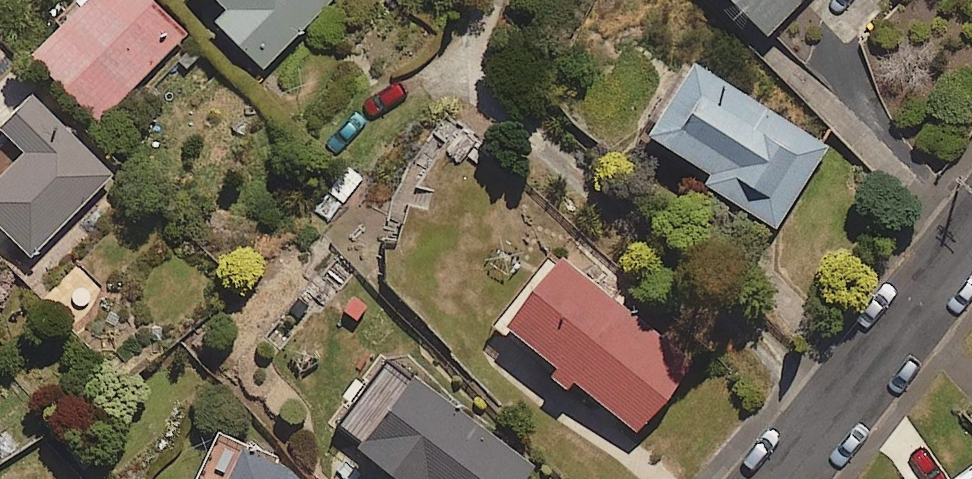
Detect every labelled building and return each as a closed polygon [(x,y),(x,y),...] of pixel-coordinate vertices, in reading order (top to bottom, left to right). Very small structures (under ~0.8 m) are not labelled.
[(150,0),(91,0),(33,60),(99,124),(186,35),(150,0)] [(334,0),(212,0),(230,17),(218,29),(265,73),(334,0)] [(770,40),(809,0),(729,0),(770,40)] [(828,150),(698,70),(653,144),(714,181),(709,190),(778,232),(828,150)] [(37,103),(5,135),(33,162),(0,195),(0,229),(31,260),(112,179),(37,103)] [(333,223),(356,190),(333,174),(310,207),(333,223)] [(683,365),(550,258),(495,327),(629,434),(683,365)] [(385,302),(351,285),(334,318),(368,336),(385,302)] [(153,353),(135,321),(102,340),(121,372),(153,353)] [(388,378),(340,441),(391,478),(530,478),(534,473),(417,385),(410,394),(388,378)] [(253,451),(219,434),(197,478),(286,478),(253,451)]
